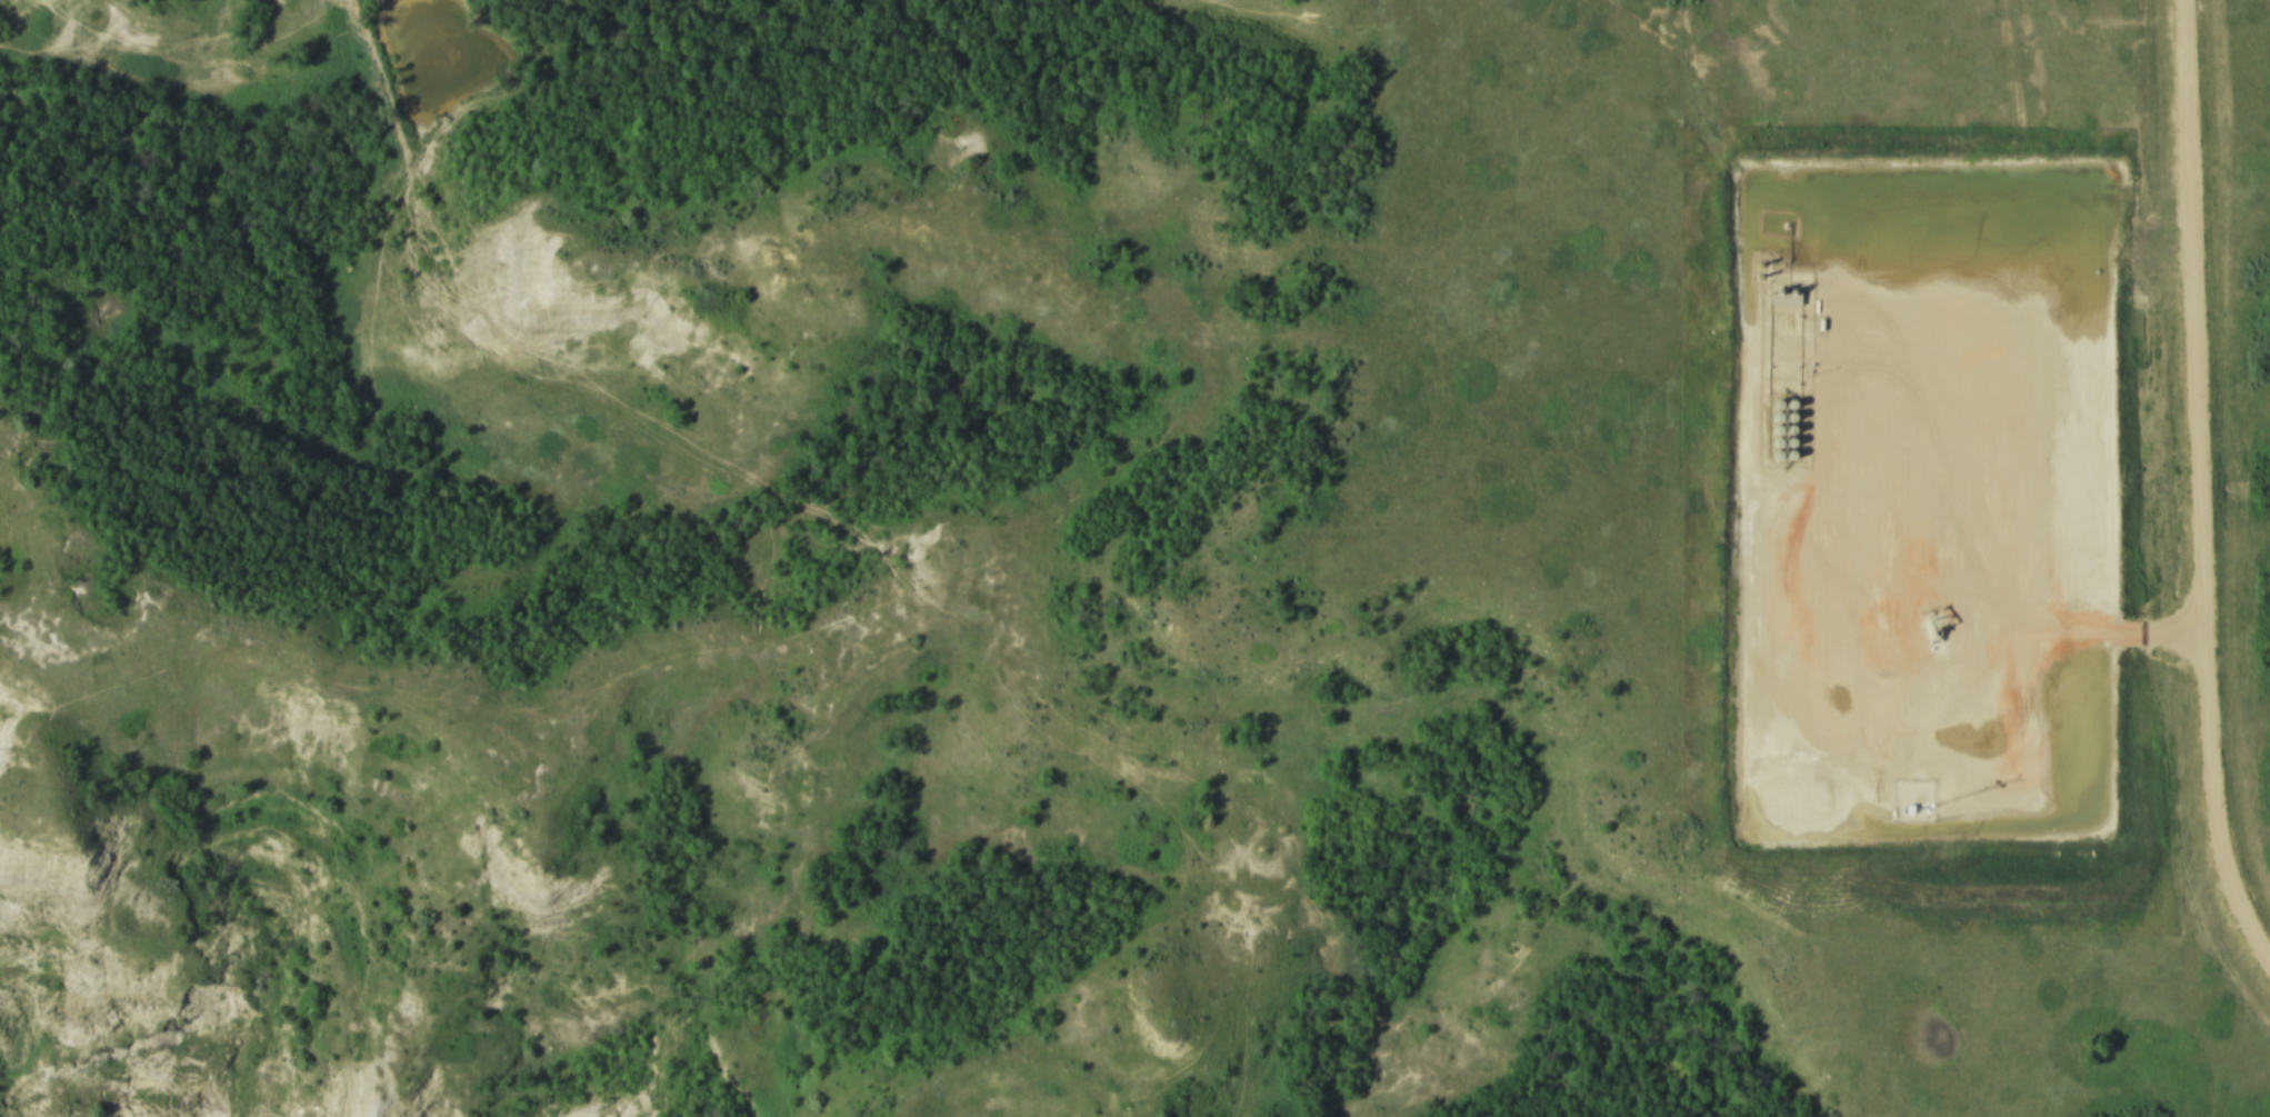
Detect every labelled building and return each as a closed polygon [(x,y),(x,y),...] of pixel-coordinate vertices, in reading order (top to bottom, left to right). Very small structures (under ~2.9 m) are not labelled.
[(1787,408),(1784,409),(1783,408),(1782,408),(1781,407),(1780,405),(1780,403),(1780,402),(1781,400),(1782,400),(1784,399),(1786,399),(1787,400),(1788,401),(1789,402),(1789,403),(1789,405),(1789,406),(1788,407),(1787,408)] [(1772,410),(1770,410),(1769,410),(1767,409),(1766,408),(1766,407),(1766,406),(1766,403),(1767,402),(1768,401),(1770,401),(1771,401),(1772,402),(1773,402),(1774,403),(1774,406),(1774,407),(1774,408),(1773,409),(1772,410)] [(1772,421),(1771,422),(1769,422),(1768,421),(1767,420),(1766,419),(1766,417),(1767,416),(1768,415),(1769,413),(1770,413),(1771,413),(1772,413),(1773,415),(1774,416),(1774,417),(1774,418),(1774,419),(1773,421),(1772,421)] [(1787,422),(1784,422),(1783,422),(1781,421),(1780,420),(1780,419),(1780,417),(1780,416),(1781,415),(1782,413),(1784,413),(1786,413),(1787,413),(1788,415),(1789,416),(1789,417),(1789,419),(1789,420),(1788,421),(1787,422)] [(1772,435),(1771,435),(1769,435),(1768,435),(1767,433),(1766,431),(1766,430),(1767,429),(1768,427),(1769,427),(1770,426),(1771,426),(1772,427),(1773,428),(1774,429),(1774,430),(1774,431),(1774,432),(1773,433),(1772,435)] [(1786,435),(1784,435),(1782,435),(1781,433),(1780,432),(1780,431),(1780,430),(1780,428),(1781,427),(1782,426),(1783,426),(1786,426),(1787,427),(1788,427),(1788,428),(1789,430),(1789,431),(1788,432),(1787,433),(1786,435)] [(1786,447),(1783,448),(1782,447),(1781,447),(1780,446),(1779,443),(1779,442),(1779,441),(1780,439),(1781,439),(1783,438),(1784,438),(1786,439),(1787,440),(1788,441),(1788,442),(1788,443),(1788,445),(1787,446),(1786,447)] [(1771,447),(1770,448),(1768,448),(1767,447),(1766,446),(1766,445),(1766,442),(1766,441),(1767,440),(1768,439),(1769,439),(1771,439),(1772,439),(1773,440),(1773,441),(1774,442),(1774,443),(1773,445),(1772,447),(1771,447)] [(1772,460),(1770,461),(1769,460),(1767,460),(1766,459),(1766,457),(1766,456),(1766,455),(1767,452),(1768,452),(1770,451),(1771,451),(1772,452),(1773,453),(1774,455),(1774,456),(1774,457),(1774,458),(1773,459),(1772,460)] [(1786,460),(1784,460),(1782,460),(1781,459),(1780,458),(1779,457),(1779,456),(1780,453),(1781,452),(1782,451),(1783,451),(1784,451),(1786,452),(1787,452),(1788,453),(1788,456),(1788,457),(1788,458),(1787,459),(1786,460)]
